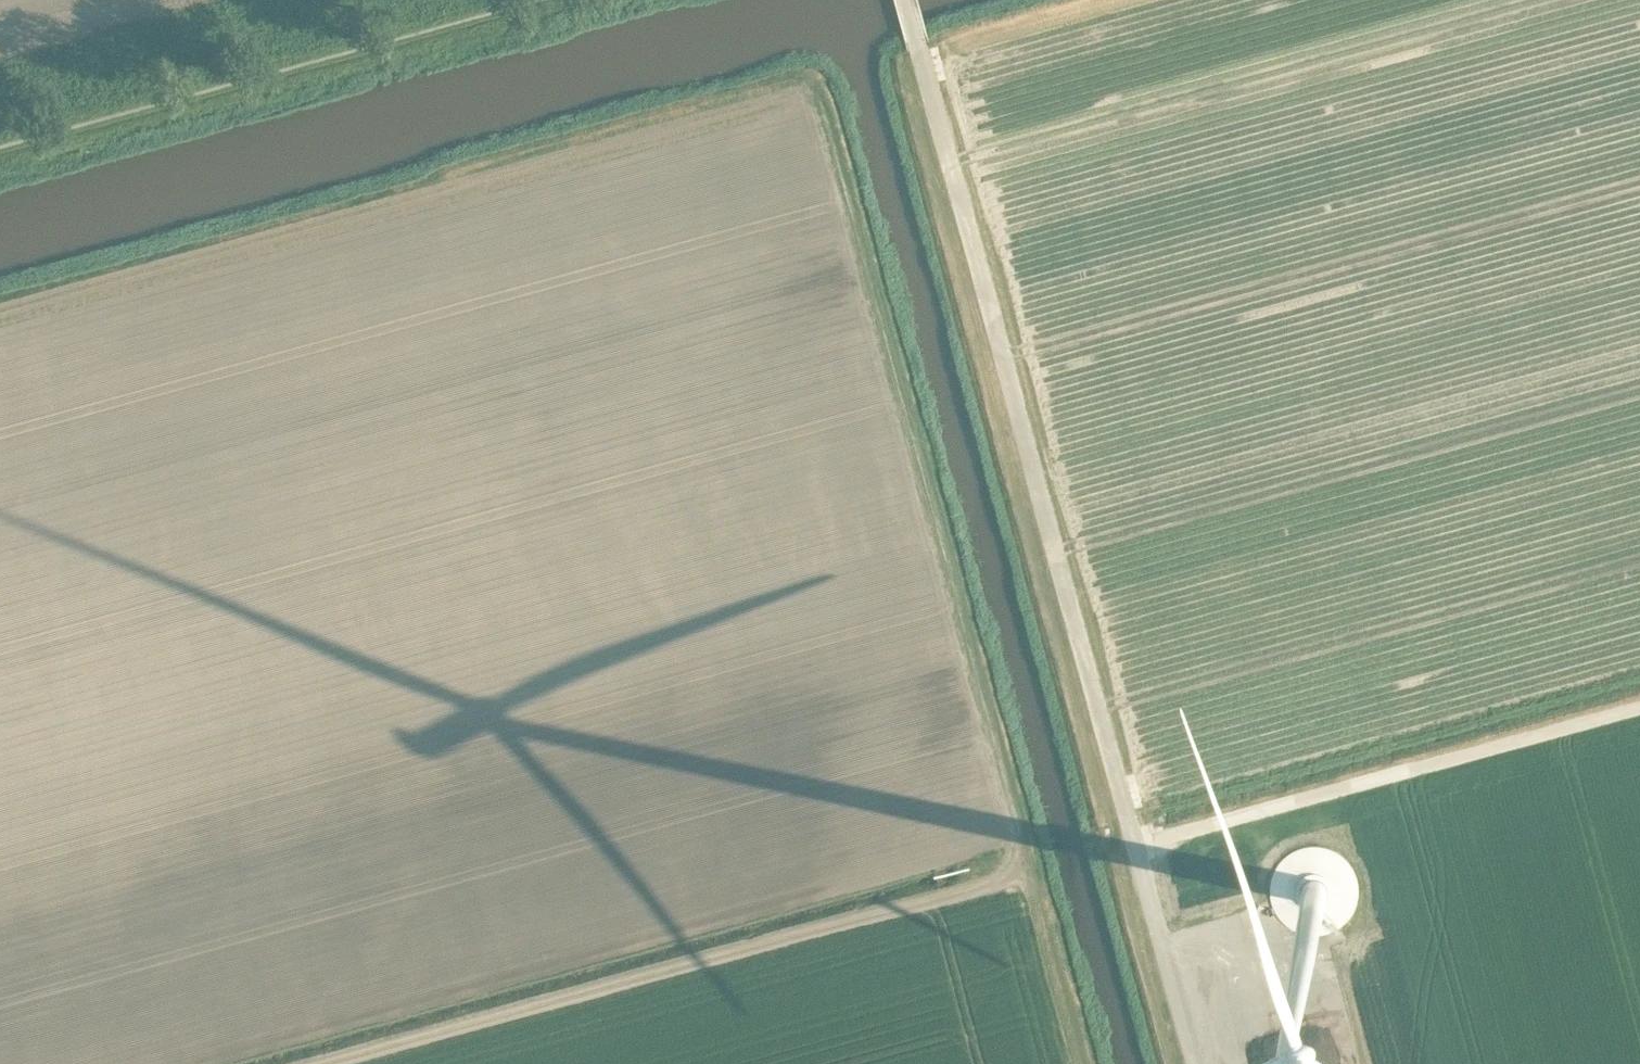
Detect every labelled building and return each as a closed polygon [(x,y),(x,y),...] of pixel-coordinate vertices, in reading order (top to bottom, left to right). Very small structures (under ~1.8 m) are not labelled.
[(1323,890),(1323,888),(1323,886),(1323,884),(1322,882),(1321,881),(1319,879),(1318,878),(1316,877),(1314,876),(1312,875),(1310,875),(1308,875),(1306,876),(1304,877),(1302,878),(1301,879),(1299,881),(1298,882),(1298,884),(1297,886),(1297,888),(1297,890),(1298,892),(1298,894),(1299,896),(1301,898),(1302,899),(1304,900),(1306,901),(1308,901),(1310,901),(1312,901),(1314,901),(1316,900),(1318,899),(1319,898),(1321,896),(1322,894),(1323,892),(1323,890)]
